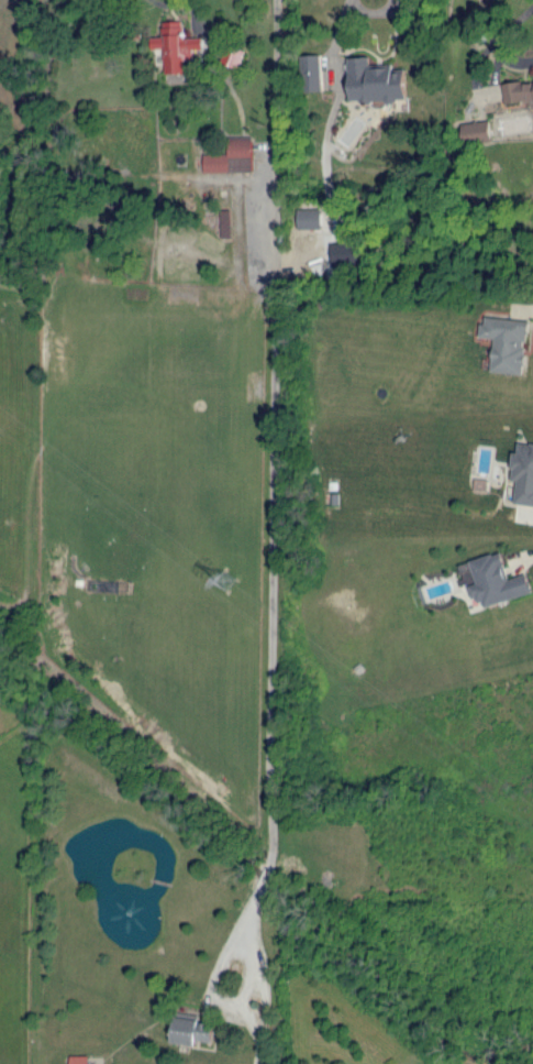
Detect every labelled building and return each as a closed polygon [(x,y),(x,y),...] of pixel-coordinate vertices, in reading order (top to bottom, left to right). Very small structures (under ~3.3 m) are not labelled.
[(196,35),(201,35),(201,48),(191,48),(191,56),(185,56),(185,58),(191,58),(191,69),(182,69),(182,72),(164,72),(164,58),(163,58),(162,47),(152,47),(152,35),(162,35),(162,20),(181,19),(181,23),(184,23),(184,35),(196,35)] [(369,62),(391,61),(391,67),(404,66),(406,96),(398,97),(395,101),(386,101),(384,98),(373,99),(368,103),(365,103),(362,100),(349,100),(347,55),(368,54),(369,62)] [(303,92),(322,91),(321,56),(302,57),(303,92)] [(520,80),(532,80),(532,98),(522,98),(503,102),(500,81),(520,79),(520,80)] [(464,136),(490,134),(489,122),(463,124),(464,136)] [(252,173),(252,138),(228,139),(228,154),(203,155),(204,174),(252,173)] [(221,238),(231,238),(231,211),(221,211),(221,238)] [(322,215),(299,213),(298,228),(321,230),(322,215)] [(528,320),(526,332),(524,332),(524,340),(521,340),(521,347),(524,347),(523,365),(521,365),(520,373),(489,371),(491,338),(478,337),(479,323),(482,323),(484,317),(528,320)] [(530,441),(532,442),(532,504),(512,501),(515,480),(510,479),(511,467),(510,467),(513,450),(517,450),(518,441),(530,443),(530,441)] [(504,562),(503,563),(509,579),(528,572),(532,589),(486,605),(484,600),(481,600),(477,600),(476,596),(474,596),(469,584),(478,581),(470,559),(493,551),(493,553),(501,551),(504,562)] [(192,1042),(168,1039),(171,1013),(174,1013),(174,1010),(198,1012),(197,1020),(212,1022),(209,1041),(193,1039),(192,1042)] [(89,1056),(70,1056),(70,1063),(89,1063),(89,1056)]
